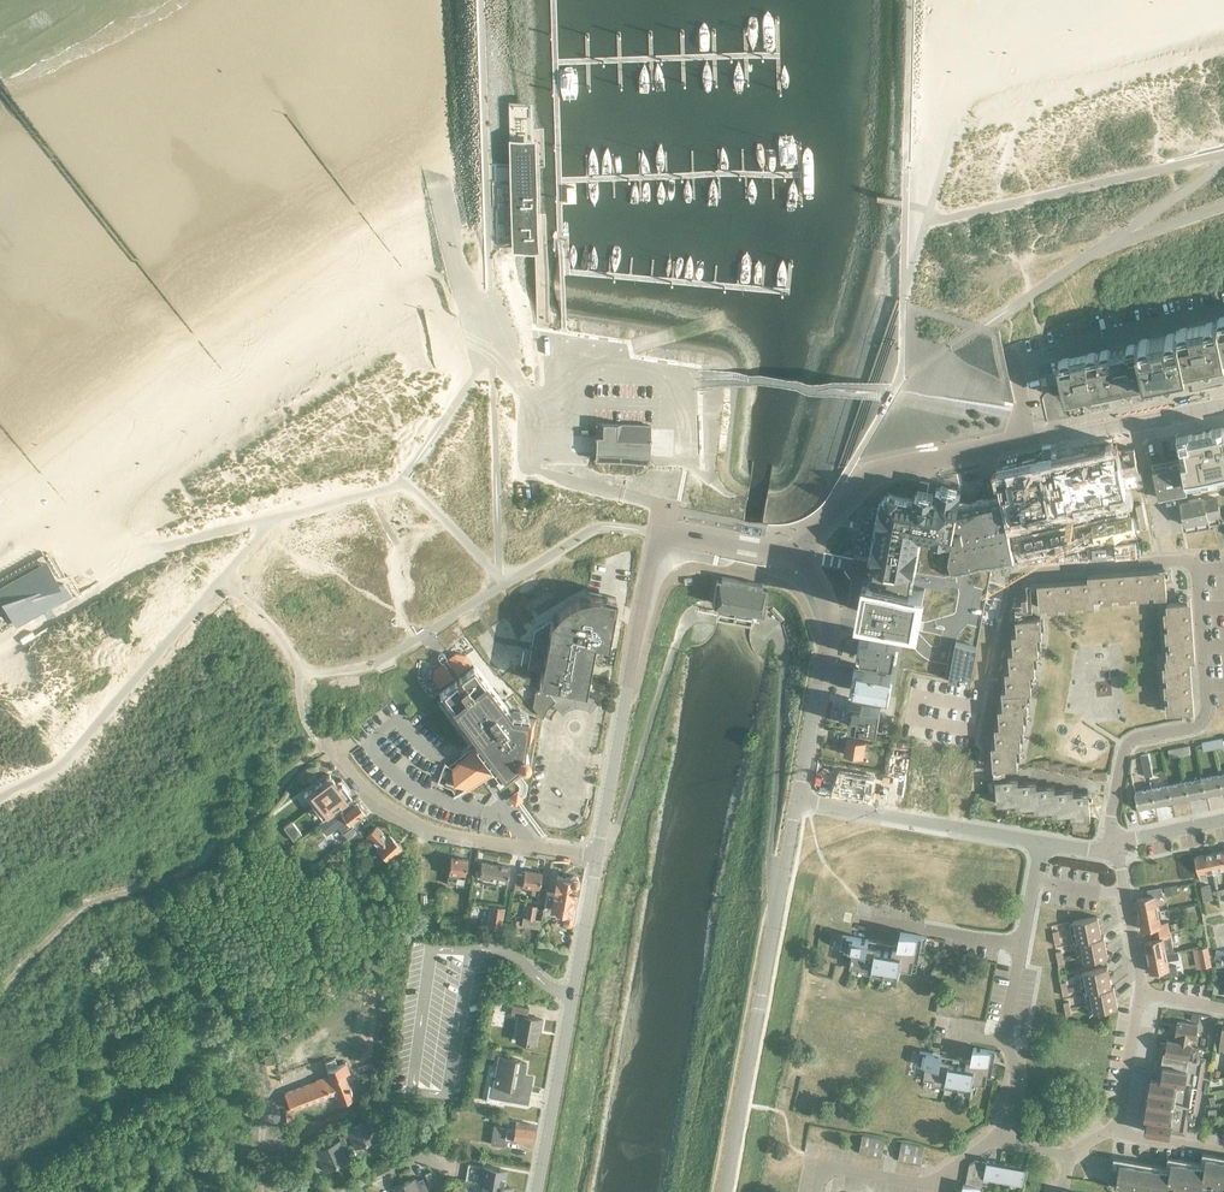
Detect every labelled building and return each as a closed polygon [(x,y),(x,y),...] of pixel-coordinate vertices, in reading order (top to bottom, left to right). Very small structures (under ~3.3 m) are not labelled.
[(508,166),(497,166),(500,250),(511,250),(516,250),(538,249),(543,249),(542,220),(537,220),(535,162),(540,162),(539,131),(539,130),(529,131),(519,131),(515,131),(516,142),(512,142),(513,166),(508,166)] [(1073,165),(1060,166),(1061,173),(1074,171),(1073,165)] [(1071,396),(1143,381),(1145,378),(1181,370),(1186,366),(1221,359),(1223,355),(1223,320),(1218,321),(1216,325),(1178,332),(1176,336),(1140,344),(1137,347),(1064,362),(1071,396)] [(934,338),(937,346),(958,338),(955,330),(934,338)] [(837,417),(847,418),(847,413),(862,414),(862,404),(838,402),(837,417)] [(596,460),(649,462),(649,458),(650,458),(651,438),(649,438),(650,426),(597,423),(597,436),(596,436),(595,438),(596,438),(596,454),(595,454),(595,456),(596,456),(596,460)] [(1178,437),(1182,457),(1180,457),(1185,478),(1186,478),(1187,483),(1190,493),(1223,486),(1223,427),(1178,437)] [(433,446),(462,469),(472,456),(443,434),(433,446)] [(694,459),(708,460),(709,445),(695,444),(694,459)] [(1124,476),(1127,490),(1144,486),(1141,471),(1138,471),(1134,448),(1119,451),(1124,476)] [(1119,453),(997,480),(1014,556),(1135,529),(1119,453)] [(1181,462),(1152,468),(1158,498),(1159,498),(1159,496),(1175,493),(1186,491),(1186,492),(1187,492),(1181,462)] [(848,609),(834,686),(898,698),(903,671),(948,679),(970,683),(977,646),(990,572),(989,566),(946,575),(958,502),(959,499),(960,491),(956,491),(957,488),(941,485),(940,488),(936,487),(935,495),(933,494),(918,491),(916,491),(915,494),(915,497),(900,494),(890,492),(888,492),(888,493),(887,499),(884,498),(882,498),(882,501),(881,508),(880,511),(871,510),(868,522),(862,554),(852,610),(848,609)] [(1208,518),(1221,515),(1218,497),(1205,500),(1205,498),(1180,503),(1185,525),(1209,520),(1208,518)] [(959,502),(946,575),(1014,560),(1011,545),(1001,499),(974,505),(959,502)] [(1135,528),(1147,525),(1143,505),(1130,507),(1135,528)] [(0,588),(0,602),(3,601),(16,625),(69,595),(63,583),(57,585),(46,563),(0,588)] [(1164,573),(1146,574),(1148,595),(1166,594),(1164,573)] [(1148,595),(1146,574),(1128,576),(1130,597),(1137,596),(1137,599),(1147,599),(1147,595),(1148,595)] [(1130,597),(1128,576),(1111,577),(1112,598),(1119,598),(1119,601),(1129,600),(1129,597),(1130,597)] [(763,608),(766,589),(761,588),(762,585),(722,577),(721,581),(716,580),(712,599),(711,603),(762,612),(763,608)] [(1112,598),(1111,577),(1092,578),(1092,583),(1093,583),(1094,599),(1112,598)] [(1092,583),(1075,584),(1076,605),(1095,604),(1094,599),(1093,583),(1092,583)] [(1076,605),(1075,584),(1057,585),(1058,607),(1066,606),(1066,609),(1076,608),(1076,605)] [(1058,607),(1057,585),(1038,587),(1040,608),(1048,607),(1048,610),(1058,610),(1058,607)] [(542,717),(547,707),(550,704),(553,701),(548,695),(558,689),(558,690),(560,690),(560,689),(560,686),(584,690),(593,641),(607,643),(615,597),(603,595),(600,595),(596,595),(592,595),(587,596),(584,597),(583,598),(581,598),(579,599),(577,600),(575,600),(574,601),(573,601),(571,602),(569,603),(565,606),(561,609),(558,612),(556,613),(555,615),(553,617),(550,622),(534,631),(526,669),(541,672),(539,682),(540,682),(539,690),(535,689),(532,707),(541,716),(542,717)] [(1189,620),(1188,602),(1167,604),(1168,612),(1165,612),(1165,622),(1168,622),(1189,620)] [(1037,637),(1041,637),(1040,618),(1019,619),(1020,637),(1037,636),(1037,637)] [(1189,620),(1168,622),(1169,630),(1166,630),(1166,640),(1170,640),(1190,638),(1189,620)] [(1041,645),(1041,637),(1037,637),(1037,636),(1020,637),(1015,638),(1016,656),(1033,655),(1033,656),(1036,655),(1038,655),(1038,645),(1041,645)] [(1191,658),(1190,638),(1170,640),(1171,657),(1186,656),(1186,658),(1191,658)] [(453,768),(454,782),(467,788),(480,780),(495,771),(496,771),(496,770),(499,768),(505,776),(495,783),(499,790),(510,782),(506,776),(519,767),(516,763),(518,761),(521,762),(524,762),(526,761),(527,758),(527,755),(525,753),(523,751),(525,734),(532,735),(532,737),(533,737),(536,718),(511,715),(501,704),(471,663),(465,655),(455,653),(447,659),(443,654),(441,653),(439,654),(438,656),(438,658),(442,663),(434,669),(433,679),(438,687),(439,687),(441,690),(478,739),(474,741),(475,742),(478,739),(481,743),(477,746),(453,768)] [(1037,664),(1036,655),(1033,656),(1033,655),(1016,656),(1012,656),(1013,674),(1030,673),(1030,674),(1033,674),(1034,674),(1034,664),(1037,664)] [(1188,675),(1186,658),(1186,656),(1171,657),(1166,658),(1166,666),(1163,666),(1164,676),(1167,676),(1188,675)] [(1031,692),(1031,682),(1034,682),(1033,674),(1030,674),(1030,673),(1013,674),(1009,675),(1010,693),(1026,692),(1026,693),(1031,692)] [(1167,684),(1164,685),(1165,695),(1168,694),(1189,693),(1188,675),(1167,676),(1167,684)] [(1085,708),(1084,723),(1108,723),(1109,684),(1090,683),(1089,708),(1085,708)] [(558,690),(558,689),(548,695),(553,701),(550,704),(559,714),(561,711),(567,709),(575,708),(581,709),(588,713),(596,702),(586,697),(577,694),(568,695),(561,697),(558,690)] [(1026,692),(1010,693),(1005,694),(1006,711),(1023,710),(1023,711),(1027,711),(1026,693),(1026,692)] [(1190,711),(1189,693),(1168,694),(1169,702),(1166,702),(1166,712),(1169,712),(1169,713),(1190,711)] [(852,703),(849,725),(877,730),(881,708),(852,703)] [(1006,711),(1002,712),(1003,730),(1020,729),(1023,729),(1024,729),(1024,719),(1027,719),(1027,711),(1023,711),(1023,710),(1006,711)] [(1021,748),(1020,738),(1023,737),(1023,729),(1020,729),(1003,730),(998,730),(999,748),(1016,747),(1016,748),(1020,748),(1021,748)] [(872,749),(873,744),(846,739),(844,755),(863,758),(865,748),(872,749)] [(1223,746),(1223,745),(1223,739),(1212,741),(1214,748),(1223,746)] [(1202,743),(1203,750),(1214,748),(1212,741),(1202,743)] [(1180,755),(1190,753),(1189,746),(1178,748),(1180,755)] [(1020,756),(1020,748),(1016,748),(1016,747),(999,748),(995,749),(996,768),(1017,766),(1017,756),(1020,756)] [(1168,751),(1170,758),(1180,755),(1178,748),(1168,751)] [(1148,755),(1141,756),(1143,767),(1145,777),(1153,776),(1151,765),(1148,755)] [(336,783),(329,774),(307,791),(304,794),(322,818),(351,796),(347,791),(349,790),(341,779),(336,783)] [(855,795),(857,776),(838,774),(836,792),(855,795)] [(1220,776),(1203,779),(1206,795),(1223,792),(1220,776)] [(1203,779),(1186,783),(1189,799),(1206,795),(1203,779)] [(1014,787),(1015,787),(1015,782),(997,783),(998,805),(1015,804),(1014,787)] [(1186,783),(1169,786),(1172,802),(1189,799),(1186,783)] [(1032,786),(1015,787),(1014,787),(1015,804),(1016,808),(1034,807),(1033,790),(1032,786)] [(1169,786),(1152,790),(1155,806),(1172,802),(1169,786)] [(1033,790),(1034,807),(1034,811),(1052,810),(1051,793),(1051,789),(1033,790)] [(1155,806),(1152,790),(1135,793),(1138,809),(1155,806)] [(1070,814),(1069,797),(1069,792),(1051,793),(1052,810),(1052,815),(1070,814)] [(1069,797),(1070,814),(1071,818),(1089,817),(1088,796),(1069,797)] [(350,824),(364,813),(356,802),(353,805),(350,800),(318,824),(326,835),(337,826),(343,834),(352,827),(350,824)] [(292,822),(284,828),(293,840),(301,834),(292,822)] [(388,860),(401,848),(389,835),(386,837),(376,826),(366,834),(377,846),(376,847),(388,860)] [(348,850),(365,834),(361,829),(344,846),(348,850)] [(348,851),(343,857),(351,865),(357,859),(348,851)] [(1209,855),(1213,874),(1219,873),(1218,870),(1223,869),(1223,855),(1223,852),(1209,855)] [(1213,874),(1209,855),(1194,858),(1198,875),(1205,873),(1206,875),(1213,874)] [(467,859),(450,856),(448,873),(446,883),(456,885),(456,883),(463,884),(464,873),(467,859)] [(506,881),(508,866),(481,862),(479,876),(506,881)] [(545,889),(538,887),(541,873),(524,869),(523,874),(516,873),(513,888),(521,890),(522,885),(523,885),(523,888),(531,889),(530,894),(537,895),(537,897),(544,899),(545,889)] [(546,891),(544,906),(550,907),(550,909),(565,912),(563,923),(565,926),(569,927),(573,924),(577,897),(571,896),(574,879),(555,875),(552,892),(546,891)] [(1175,884),(1164,887),(1165,893),(1176,890),(1175,884)] [(1204,901),(1212,899),(1209,885),(1201,887),(1204,901)] [(1139,914),(1159,910),(1158,906),(1156,906),(1154,898),(1162,896),(1160,888),(1146,891),(1148,898),(1136,900),(1139,914)] [(538,929),(539,920),(533,919),(535,906),(527,905),(525,918),(522,917),(520,926),(538,929)] [(501,929),(504,909),(490,907),(486,928),(501,929)] [(1159,910),(1139,914),(1142,931),(1153,928),(1154,934),(1169,931),(1167,922),(1159,924),(1157,911),(1159,911),(1159,910)] [(465,931),(465,920),(440,918),(439,929),(465,931)] [(1075,932),(1099,928),(1097,918),(1074,922),(1069,926),(1075,932)] [(510,919),(508,929),(516,931),(518,920),(510,919)] [(1099,928),(1075,932),(1071,936),(1077,942),(1101,938),(1099,928)] [(1156,940),(1144,942),(1147,957),(1173,952),(1169,931),(1154,934),(1156,940)] [(892,954),(882,952),(876,951),(876,947),(868,945),(869,941),(842,936),(840,950),(852,952),(849,968),(871,972),(870,977),(896,981),(898,969),(915,972),(919,950),(924,951),(926,938),(899,933),(897,946),(893,946),(892,954)] [(1101,938),(1077,942),(1075,944),(1081,952),(1105,947),(1103,937),(1101,938)] [(1196,948),(1200,968),(1210,966),(1206,946),(1196,948)] [(1105,947),(1081,952),(1077,955),(1083,962),(1084,962),(1107,957),(1105,947)] [(1216,950),(1214,958),(1222,959),(1223,952),(1216,950)] [(1173,952),(1147,957),(1150,973),(1162,971),(1163,977),(1177,974),(1175,966),(1168,967),(1166,961),(1178,959),(1177,951),(1173,952)] [(1085,983),(1109,978),(1107,968),(1083,972),(1079,976),(1085,983)] [(1109,978),(1085,983),(1081,986),(1086,993),(1111,988),(1109,978)] [(1113,987),(1111,988),(1086,993),(1084,994),(1091,1002),(1115,998),(1113,987)] [(963,1013),(965,1002),(943,998),(938,1001),(936,1014),(958,1017),(963,1013)] [(1115,998),(1091,1002),(1087,1005),(1093,1012),(1089,1015),(1089,1016),(1094,1012),(1117,1007),(1115,998)] [(540,1030),(542,1019),(527,1017),(529,1008),(512,1005),(510,1015),(519,1016),(515,1040),(534,1044),(537,1029),(540,1030)] [(1191,1013),(1190,1021),(1198,1022),(1200,1015),(1191,1013)] [(1146,1107),(1144,1119),(1148,1119),(1146,1133),(1169,1136),(1170,1133),(1186,1135),(1187,1125),(1189,1113),(1196,1114),(1198,1100),(1200,1087),(1203,1069),(1204,1059),(1195,1058),(1197,1045),(1198,1043),(1199,1037),(1199,1035),(1197,1034),(1195,1034),(1197,1026),(1177,1023),(1175,1036),(1176,1036),(1176,1039),(1175,1042),(1167,1041),(1166,1045),(1161,1044),(1158,1062),(1155,1080),(1150,1079),(1148,1093),(1146,1107)] [(487,1049),(486,1059),(496,1061),(497,1051),(487,1049)] [(965,1069),(954,1067),(949,1066),(949,1062),(941,1061),(941,1056),(919,1052),(917,1066),(925,1067),(923,1080),(934,1081),(933,1086),(970,1093),(972,1084),(985,1086),(987,1076),(991,1077),(995,1053),(973,1049),(971,1062),(966,1061),(965,1069)] [(486,1101),(498,1103),(499,1098),(526,1102),(529,1082),(523,1080),(526,1063),(519,1062),(519,1060),(498,1056),(493,1086),(489,1086),(486,1101)] [(315,1082),(284,1094),(288,1106),(290,1110),(305,1104),(304,1103),(335,1092),(339,1103),(353,1098),(344,1075),(349,1073),(345,1063),(337,1066),(334,1059),(324,1062),(328,1075),(315,1080),(315,1082)] [(374,1062),(358,1068),(360,1073),(376,1067),(374,1062)] [(358,1124),(366,1143),(377,1138),(371,1126),(377,1123),(374,1117),(358,1124)] [(531,1142),(533,1125),(515,1122),(514,1129),(505,1127),(505,1128),(499,1128),(499,1126),(493,1125),(491,1144),(504,1146),(505,1138),(531,1142)] [(366,1143),(358,1124),(341,1132),(343,1135),(344,1138),(349,1136),(354,1148),(366,1143)] [(885,1140),(862,1136),(859,1153),(882,1157),(885,1140)] [(340,1140),(327,1146),(336,1166),(346,1161),(341,1148),(347,1146),(344,1139),(340,1140)] [(924,1147),(902,1143),(898,1160),(921,1164),(924,1147)] [(336,1166),(327,1146),(310,1153),(313,1160),(319,1158),(324,1170),(336,1166)] [(1202,1156),(1200,1165),(1198,1182),(1202,1182),(1210,1184),(1210,1185),(1213,1186),(1213,1184),(1216,1185),(1221,1159),(1202,1156)] [(1025,1169),(987,1162),(986,1164),(974,1161),(968,1166),(964,1185),(963,1185),(962,1191),(978,1191),(979,1188),(981,1188),(983,1177),(1022,1185),(1025,1169)] [(1169,1171),(1167,1187),(1172,1188),(1172,1189),(1174,1190),(1174,1188),(1182,1189),(1186,1163),(1171,1161),(1169,1171)] [(1131,1191),(1135,1165),(1119,1163),(1115,1188),(1121,1189),(1121,1191),(1124,1191),(1124,1190),(1131,1191)] [(1186,1163),(1182,1189),(1189,1190),(1189,1191),(1191,1191),(1200,1191),(1202,1182),(1198,1182),(1200,1165),(1186,1163)] [(482,1183),(505,1187),(507,1171),(468,1164),(465,1180),(482,1183)] [(1135,1165),(1131,1191),(1138,1191),(1147,1191),(1151,1168),(1135,1165)] [(1147,1191),(1166,1191),(1167,1187),(1169,1171),(1151,1168),(1147,1191)] [(431,1172),(425,1175),(427,1182),(433,1179),(431,1172)] [(403,1184),(406,1191),(428,1191),(422,1178),(415,1181),(414,1179),(403,1184)] [(229,1191),(223,1182),(204,1191),(229,1191)] [(482,1183),(480,1191),(510,1191),(511,1188),(505,1187),(482,1183)] [(403,1184),(392,1188),(393,1191),(406,1191),(403,1184)]
